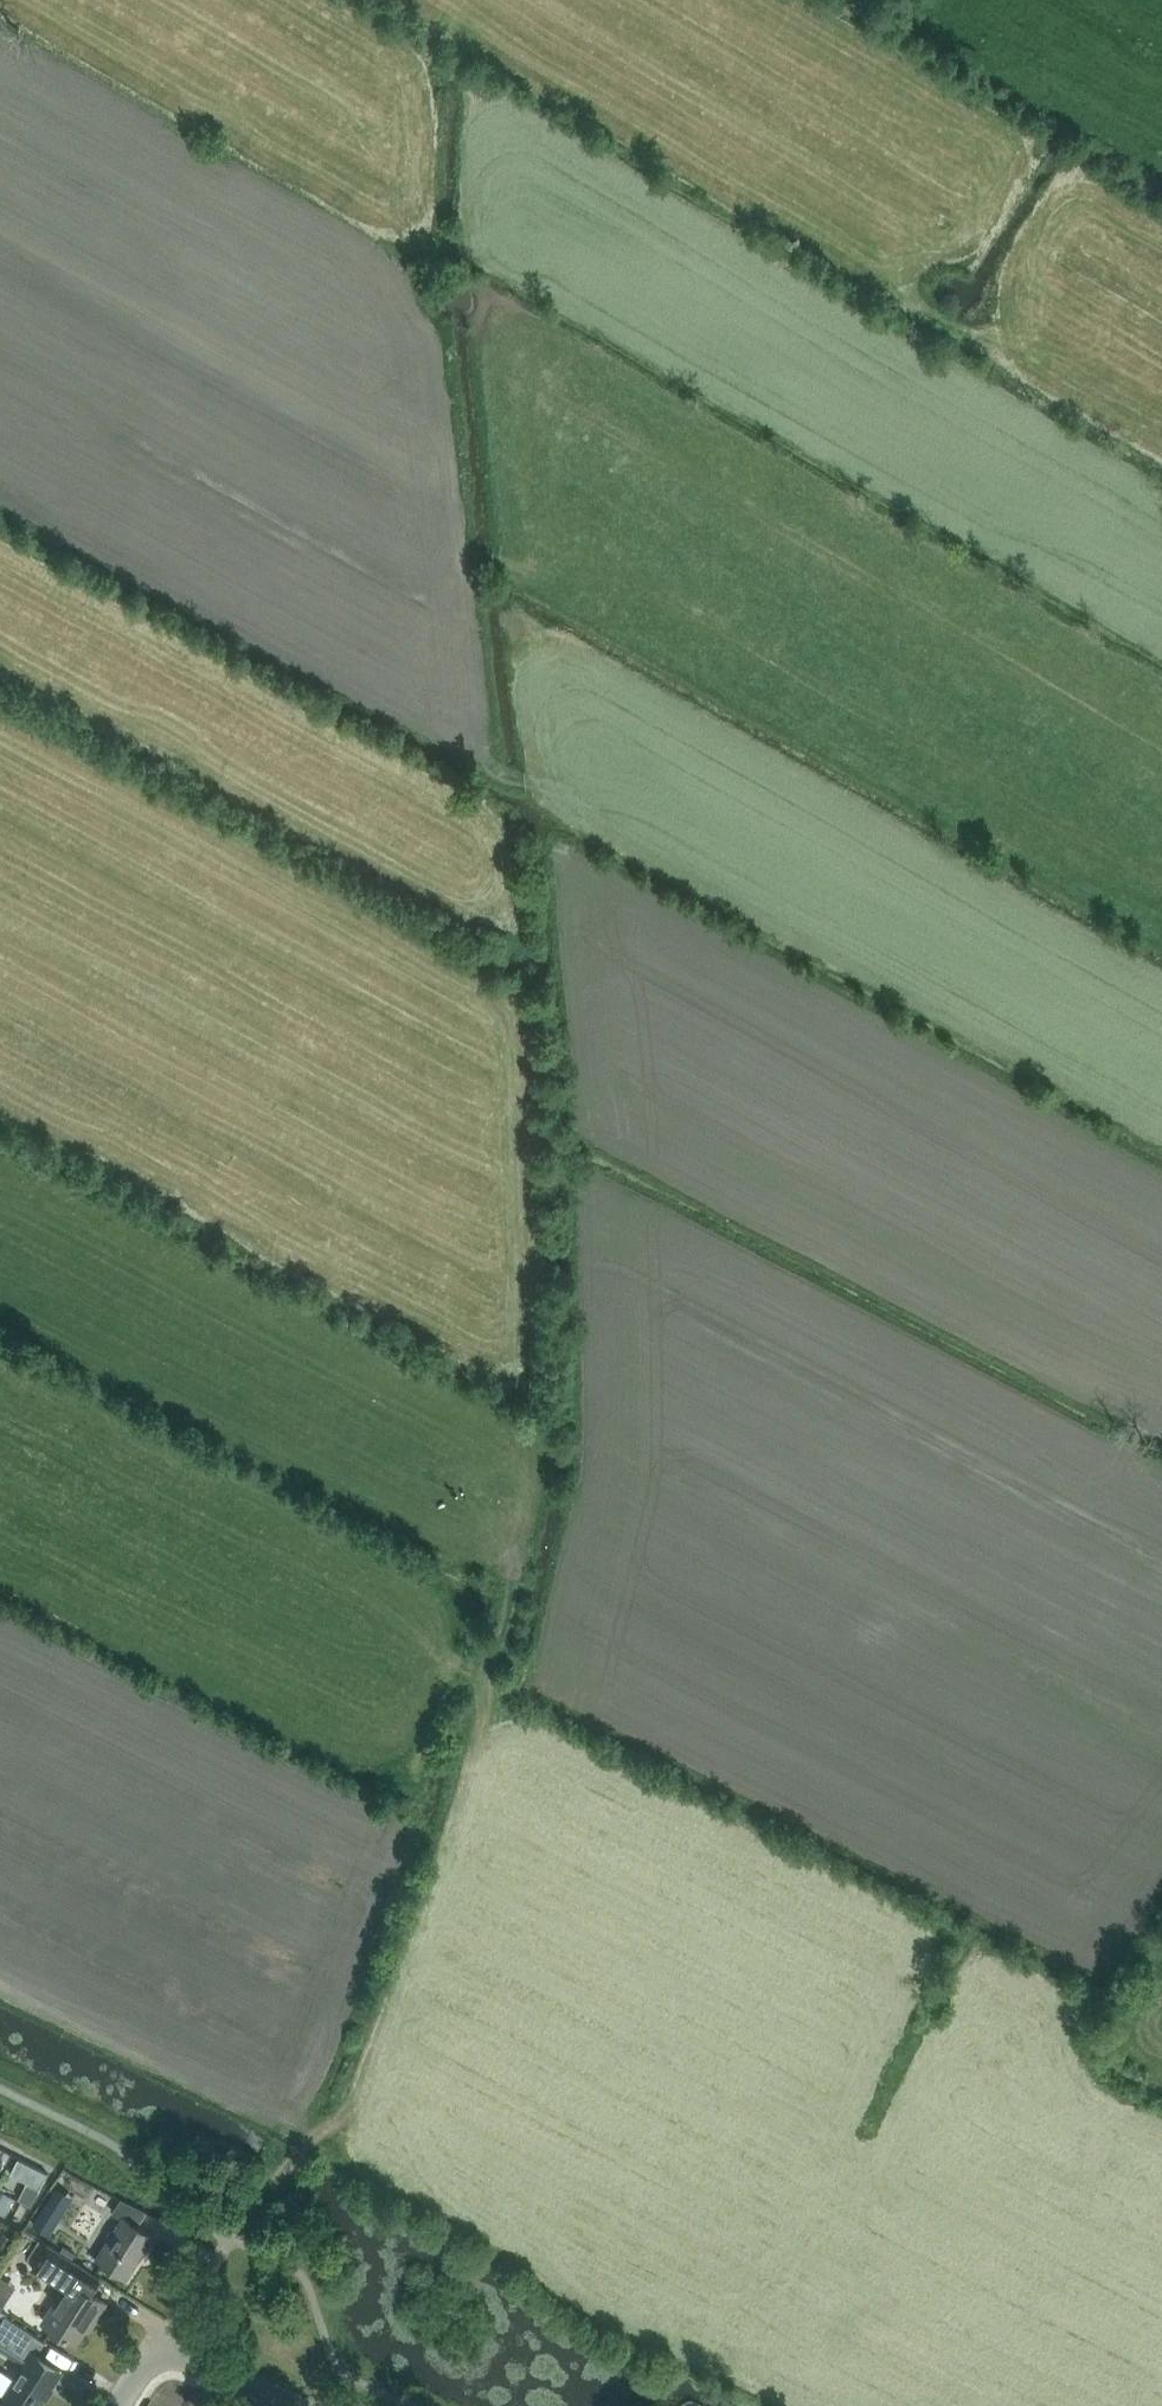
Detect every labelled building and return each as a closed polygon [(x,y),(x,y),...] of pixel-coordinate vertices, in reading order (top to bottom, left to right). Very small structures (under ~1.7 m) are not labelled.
[(18,2158),(11,2173),(26,2181),(40,2188),(48,2172),(18,2158)] [(26,2181),(17,2198),(31,2205),(40,2188),(26,2181)] [(50,2196),(33,2224),(46,2232),(64,2204),(50,2196)] [(123,2218),(98,2258),(127,2276),(154,2234),(139,2224),(147,2210),(121,2198),(113,2211),(123,2218)] [(6,2251),(13,2237),(4,2232),(0,2239),(0,2247),(6,2251)] [(32,2268),(65,2288),(44,2321),(76,2341),(93,2314),(96,2316),(105,2301),(94,2294),(103,2279),(48,2244),(32,2268)] [(7,2315),(0,2326),(0,2341),(29,2359),(5,2395),(22,2405),(38,2405),(61,2369),(37,2354),(46,2341),(7,2315)]
